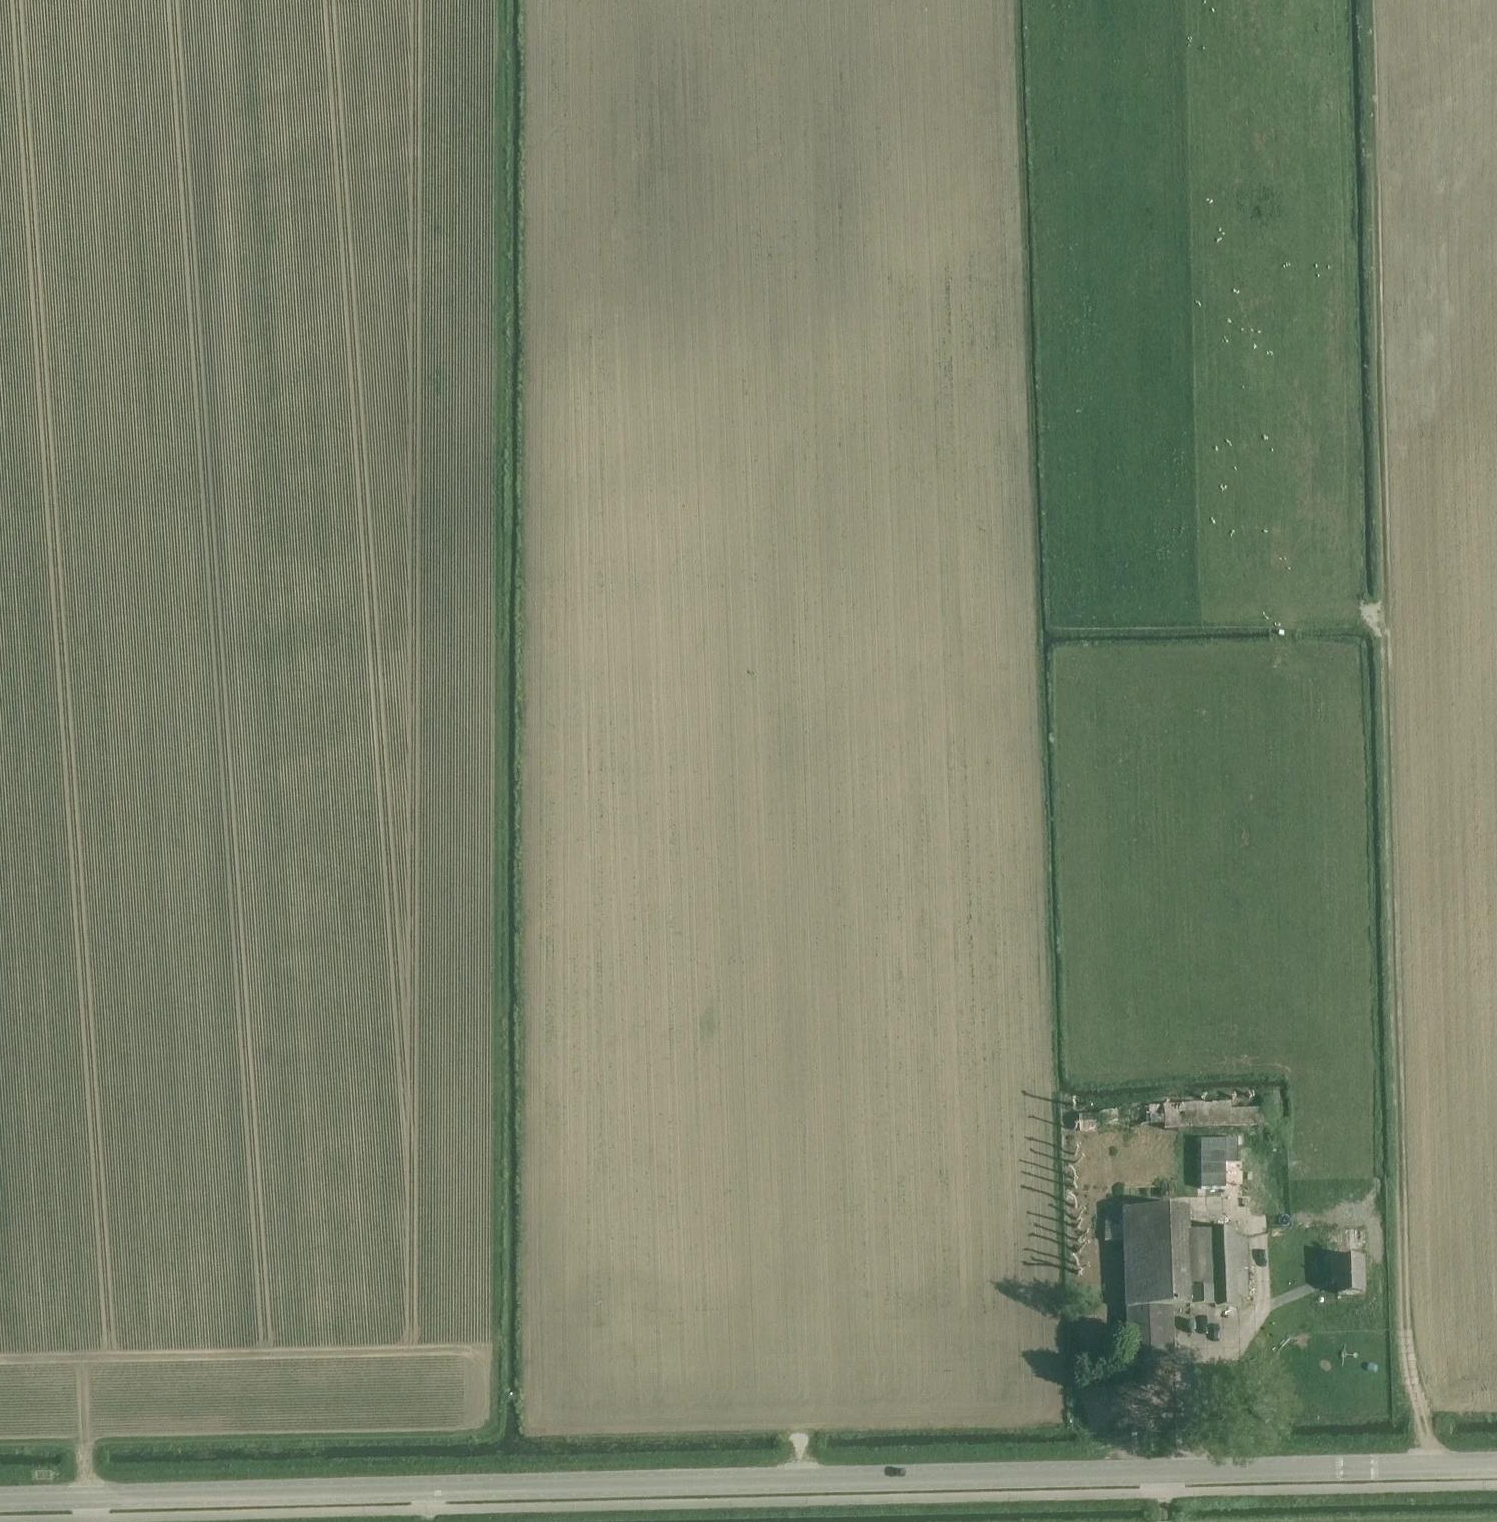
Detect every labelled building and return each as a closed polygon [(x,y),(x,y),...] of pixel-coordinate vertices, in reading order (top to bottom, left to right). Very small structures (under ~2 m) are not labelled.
[(1132,1107),(1132,1127),(1163,1126),(1164,1130),(1268,1127),(1267,1108),(1232,1109),(1231,1102),(1132,1107)] [(1201,1139),(1201,1189),(1226,1189),(1226,1164),(1238,1164),(1238,1139),(1226,1139),(1201,1139)] [(1129,1360),(1174,1359),(1173,1309),(1238,1308),(1238,1296),(1248,1296),(1247,1239),(1235,1239),(1235,1230),(1190,1230),(1190,1209),(1124,1210),(1124,1212),(1105,1212),(1105,1240),(1125,1240),(1126,1310),(1128,1310),(1129,1360)] [(1367,1247),(1366,1228),(1348,1229),(1349,1248),(1367,1247)] [(1337,1295),(1364,1294),(1363,1260),(1331,1261),(1332,1280),(1337,1280),(1337,1295)]
